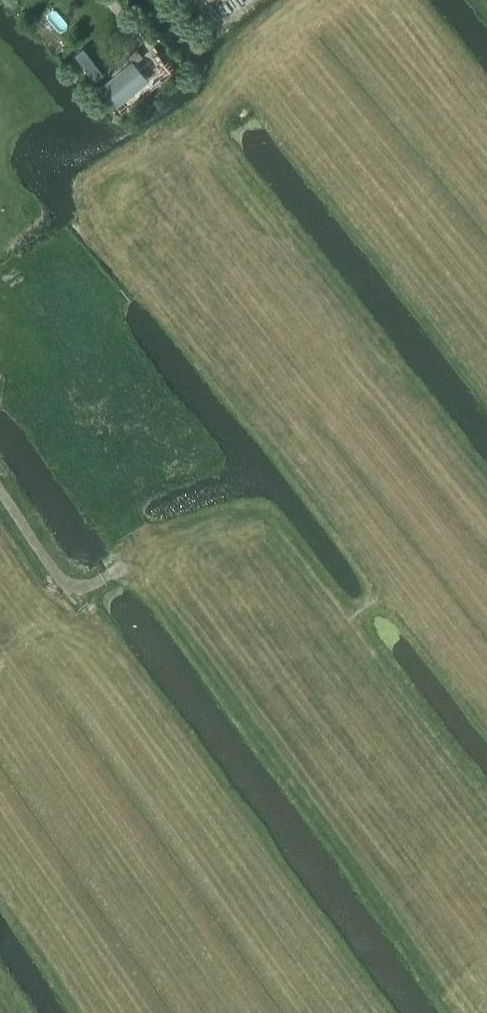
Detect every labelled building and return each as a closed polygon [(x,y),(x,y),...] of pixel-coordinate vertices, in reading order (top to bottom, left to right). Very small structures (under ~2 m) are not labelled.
[(133,61),(123,69),(100,88),(122,115),(173,74),(153,48),(135,63),(133,61)]
